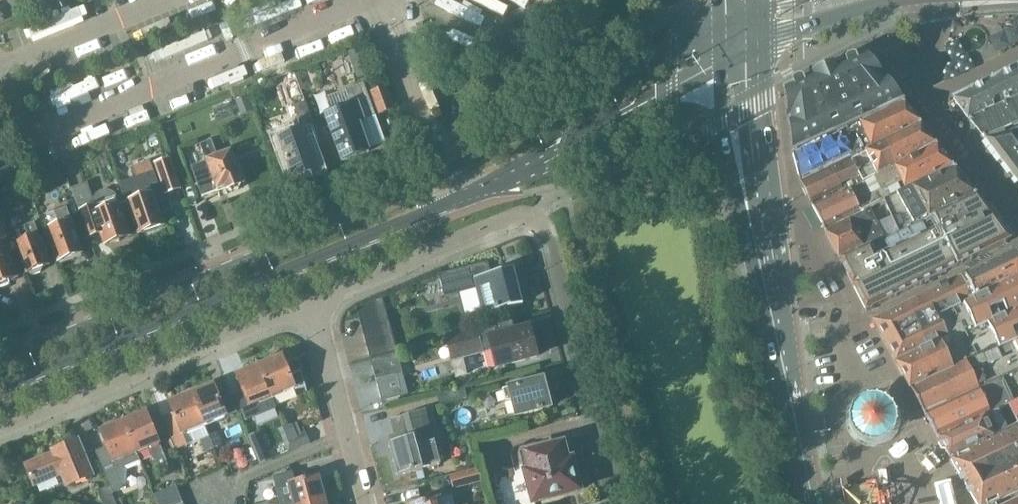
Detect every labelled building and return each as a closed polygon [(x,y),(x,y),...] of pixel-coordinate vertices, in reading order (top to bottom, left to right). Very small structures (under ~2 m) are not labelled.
[(785,89),(794,153),(843,130),(902,102),(865,56),(838,67),(838,65),(835,66),(836,68),(814,77),(813,75),(811,76),(812,78),(785,89)] [(954,99),(970,120),(1017,99),(1017,67),(954,99)] [(376,116),(364,83),(346,90),(351,105),(325,115),(342,162),(370,152),(359,123),(376,116)] [(394,109),(388,92),(387,88),(373,94),(381,114),(394,109)] [(247,97),(237,101),(242,114),(252,111),(247,97)] [(970,120),(985,140),(1017,125),(1017,99),(970,120)] [(305,102),(294,106),(303,129),(303,130),(315,126),(305,102)] [(919,123),(902,102),(843,130),(854,152),(825,168),(826,170),(833,168),(919,123)] [(851,190),(936,146),(919,124),(919,123),(833,168),(826,170),(801,182),(811,203),(843,187),(845,191),(850,189),(851,190)] [(985,140),(986,141),(1017,185),(1017,125),(985,140)] [(294,132),(279,138),(283,150),(283,151),(293,179),(318,170),(309,146),(320,141),(315,126),(303,130),(303,129),(294,132)] [(843,130),(794,153),(793,153),(800,177),(824,166),(825,168),(854,152),(843,130)] [(218,193),(228,190),(232,192),(240,190),(241,185),(243,184),(231,151),(218,156),(212,140),(200,145),(209,169),(194,175),(203,198),(218,193)] [(936,146),(851,190),(850,189),(845,191),(813,207),(824,228),(873,204),(874,205),(884,201),(953,167),(936,146)] [(155,164),(165,194),(181,189),(170,158),(155,164)] [(0,170),(0,182),(12,177),(8,167),(0,170)] [(904,229),(975,194),(954,167),(953,167),(884,201),(899,231),(904,229)] [(129,202),(139,233),(163,225),(158,210),(163,208),(159,197),(154,198),(150,187),(159,184),(155,172),(120,184),(126,203),(129,202)] [(45,173),(34,177),(39,188),(50,184),(45,173)] [(95,200),(93,201),(87,184),(72,190),(80,212),(82,219),(84,219),(90,237),(101,233),(105,244),(130,236),(119,204),(119,205),(116,197),(115,195),(114,194),(112,193),(111,192),(110,191),(108,191),(106,191),(104,191),(102,191),(100,192),(99,193),(98,194),(97,196),(96,197),(95,198),(95,200)] [(886,238),(840,259),(866,311),(1009,242),(992,218),(976,196),(975,194),(904,229),(899,231),(886,238)] [(47,230),(58,262),(60,261),(61,264),(73,259),(72,257),(82,253),(75,234),(77,233),(72,220),(71,221),(67,209),(56,213),(60,225),(47,230)] [(840,259),(886,238),(870,209),(825,231),(840,259)] [(9,284),(8,281),(17,278),(8,254),(10,254),(5,242),(11,239),(2,213),(0,213),(0,288),(9,284)] [(15,243),(26,274),(30,273),(30,274),(33,276),(41,273),(42,270),(41,269),(50,265),(35,223),(25,227),(29,238),(15,243)] [(966,277),(977,298),(996,289),(995,287),(1017,276),(1017,254),(1017,252),(966,277)] [(516,276),(514,268),(491,274),(488,262),(467,268),(439,275),(442,287),(445,298),(459,294),(477,289),(483,314),(523,304),(516,276)] [(943,285),(872,319),(885,341),(896,362),(941,340),(949,336),(955,334),(958,339),(976,330),(964,304),(977,298),(966,277),(965,274),(949,282),(943,285)] [(964,304),(976,330),(988,324),(1017,310),(1017,276),(995,287),(996,289),(977,298),(964,304)] [(389,323),(375,326),(369,304),(357,309),(370,359),(397,352),(389,323)] [(958,339),(968,361),(1011,343),(1014,341),(1017,340),(1017,310),(988,324),(976,330),(958,339)] [(501,325),(501,324),(446,338),(451,355),(491,345),(497,367),(505,365),(505,366),(509,365),(509,364),(537,357),(536,354),(538,353),(530,324),(528,325),(529,328),(515,332),(513,323),(500,326),(500,325),(501,325)] [(941,340),(896,362),(911,389),(954,368),(968,361),(958,339),(955,334),(949,336),(941,340)] [(911,389),(950,457),(1017,424),(1017,423),(1017,422),(1009,404),(1017,400),(1017,340),(1014,341),(1011,343),(968,361),(954,368),(911,389)] [(398,352),(371,360),(382,402),(403,397),(398,375),(404,374),(398,352)] [(259,366),(272,397),(294,388),(295,391),(305,388),(306,393),(307,393),(301,370),(300,370),(300,372),(291,376),(282,356),(259,366)] [(272,397),(259,366),(236,375),(249,407),(272,397)] [(543,380),(509,389),(516,416),(551,407),(543,380)] [(204,425),(227,416),(235,413),(227,392),(218,396),(214,384),(191,394),(204,425)] [(465,389),(459,391),(461,401),(468,399),(465,389)] [(457,391),(436,396),(439,407),(460,402),(457,391)] [(204,425),(191,394),(169,403),(173,414),(162,419),(175,451),(201,440),(206,452),(214,448),(209,436),(204,425)] [(1009,404),(1017,422),(1017,400),(1009,404)] [(322,407),(307,412),(311,424),(326,419),(322,407)] [(390,443),(399,476),(440,465),(437,452),(443,451),(432,409),(390,420),(396,442),(390,443)] [(137,454),(137,453),(149,449),(154,461),(156,460),(160,470),(169,466),(147,412),(123,422),(137,454)] [(95,451),(113,494),(127,488),(128,470),(141,464),(137,453),(137,454),(123,422),(100,431),(107,447),(95,451)] [(287,427),(279,430),(284,441),(301,434),(297,423),(287,427)] [(951,460),(961,477),(1017,451),(1017,429),(951,460)] [(260,432),(248,436),(260,465),(272,460),(260,432)] [(310,444),(305,432),(301,434),(284,441),(289,453),(310,444)] [(214,448),(222,445),(217,433),(209,436),(214,448)] [(54,454),(26,466),(34,486),(63,474),(68,486),(92,476),(78,441),(53,451),(54,454)] [(563,444),(521,455),(533,503),(580,491),(575,473),(571,474),(563,444)] [(1017,471),(1017,451),(961,477),(971,494),(1017,471)] [(478,468),(449,476),(453,488),(482,481),(478,468)] [(977,503),(993,503),(1017,492),(1017,471),(971,494),(977,503)] [(325,500),(319,477),(288,485),(294,503),(310,503),(325,500)] [(97,490),(103,503),(117,503),(109,485),(97,490)] [(157,503),(171,503),(181,500),(175,487),(154,496),(157,503)]
